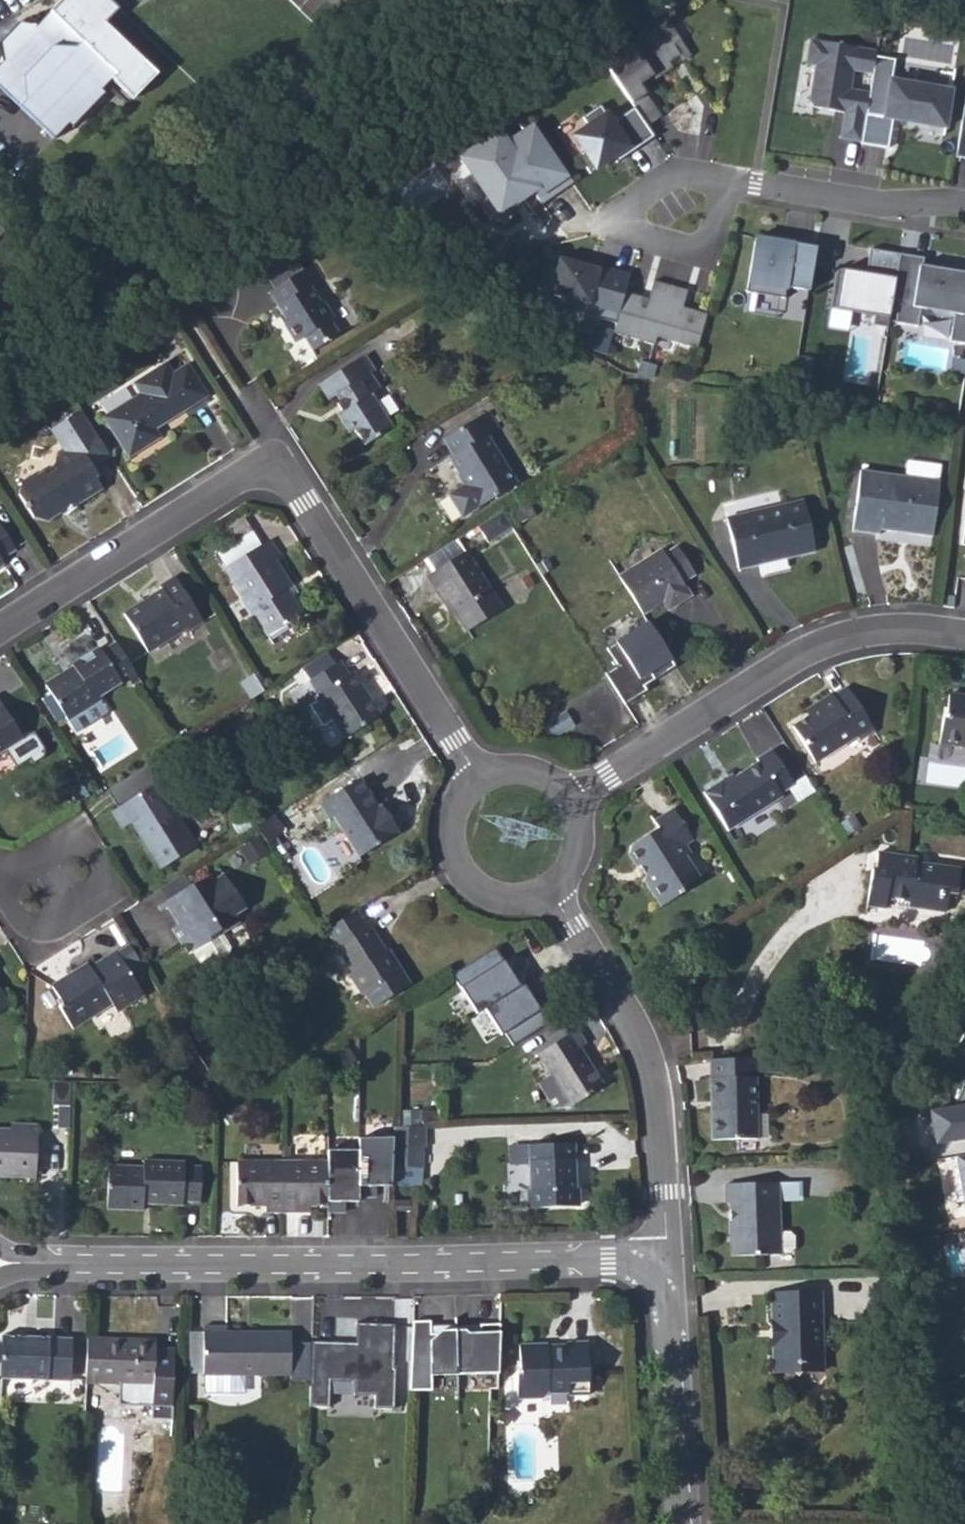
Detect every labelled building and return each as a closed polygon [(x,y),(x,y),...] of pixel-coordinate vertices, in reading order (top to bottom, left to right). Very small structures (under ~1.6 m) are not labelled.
[(108,77),(129,101),(157,74),(103,21),(118,8),(107,0),(59,0),(49,9),(113,71),(108,77)] [(52,136),(67,121),(71,124),(103,90),(100,86),(108,77),(113,71),(49,9),(34,25),(29,21),(0,51),(0,57),(2,59),(0,61),(0,86),(52,136)] [(664,19),(602,62),(633,106),(646,125),(660,115),(638,84),(651,74),(654,78),(670,66),(667,61),(677,54),(681,59),(689,54),(664,19)] [(862,142),(873,59),(875,48),(809,39),(805,65),(815,66),(810,106),(845,111),(841,139),(862,142)] [(894,62),(873,59),(862,142),(861,143),(888,148),(892,120),(945,128),(951,93),(891,82),(894,62)] [(646,125),(633,106),(611,121),(599,105),(582,117),(588,126),(573,136),(583,151),(577,156),(590,173),(613,157),(616,162),(654,136),(646,125)] [(962,117),(955,161),(964,162),(964,118),(962,117)] [(499,131),(462,156),(488,195),(480,200),(492,220),(515,204),(513,201),(511,199),(520,193),(522,195),(532,189),(540,200),(571,179),(545,140),(517,158),(499,131)] [(520,193),(511,199),(513,201),(522,195),(520,193)] [(761,237),(755,236),(746,290),(785,296),(787,285),(809,289),(817,239),(794,235),(794,237),(793,242),(778,240),(779,235),(762,232),(761,237)] [(276,286),(306,267),(290,241),(260,261),(276,286)] [(888,320),(899,252),(870,247),(865,272),(836,267),(829,307),(874,314),(872,324),(887,326),(888,320)] [(899,252),(888,320),(917,324),(920,307),(954,312),(949,339),(964,342),(964,274),(961,273),(962,265),(942,262),(940,270),(921,267),(923,256),(899,252)] [(587,265),(558,257),(550,286),(554,294),(565,297),(565,301),(584,313),(615,322),(624,291),(629,273),(588,261),(587,265)] [(281,310),(287,319),(282,322),(296,343),(305,338),(313,350),(338,335),(330,321),(333,319),(322,300),(318,302),(309,288),(323,279),(313,262),(306,267),(276,286),(268,291),(281,310)] [(615,322),(612,332),(653,343),(656,335),(696,347),(707,313),(689,308),(689,311),(681,309),(687,289),(653,280),(647,300),(640,298),(640,296),(624,291),(615,322)] [(281,310),(275,314),(281,323),(282,322),(287,319),(281,310)] [(318,382),(329,399),(336,395),(344,408),(336,413),(348,432),(354,428),(364,444),(392,426),(372,393),(380,388),(371,373),(375,371),(365,354),(318,382)] [(103,417),(128,457),(160,438),(154,429),(207,395),(187,363),(171,373),(165,362),(132,383),(139,394),(103,417)] [(481,414),(493,432),(499,427),(489,409),(481,414)] [(62,512),(60,509),(61,502),(73,496),(78,497),(81,502),(101,489),(93,476),(95,474),(91,468),(109,456),(80,410),(51,428),(64,451),(57,456),(54,464),(20,486),(17,493),(33,518),(46,521),(62,512)] [(459,474),(461,472),(468,482),(461,486),(449,494),(463,517),(517,483),(487,435),(493,432),(481,414),(443,438),(453,454),(448,457),(459,474)] [(907,476),(938,481),(940,465),(909,461),(907,476)] [(898,530),(898,525),(910,526),(909,531),(933,534),(941,481),(938,481),(907,476),(860,469),(853,529),(881,532),(881,527),(898,530)] [(456,476),(461,486),(468,482),(461,472),(459,474),(456,476)] [(62,512),(63,514),(81,502),(78,497),(73,496),(61,502),(60,509),(62,512)] [(779,559),(778,554),(793,549),(795,555),(816,550),(804,499),(726,517),(738,569),(779,559)] [(511,513),(518,524),(535,513),(528,503),(511,513)] [(497,516),(505,529),(510,525),(502,512),(497,516)] [(15,549),(0,526),(0,559),(15,549)] [(225,568),(268,637),(302,614),(287,590),(291,587),(274,559),(279,556),(269,539),(225,568)] [(444,603),(449,600),(456,612),(469,632),(502,611),(465,552),(458,556),(449,542),(423,558),(433,572),(427,576),(444,603)] [(619,576),(643,615),(663,602),(669,611),(691,597),(683,584),(697,575),(678,546),(664,554),(661,549),(619,576)] [(779,559),(795,555),(793,549),(778,554),(779,559)] [(123,614),(147,652),(185,628),(187,631),(203,622),(173,577),(159,585),(162,589),(123,614)] [(444,603),(452,615),(456,612),(449,600),(444,603)] [(678,665),(648,619),(605,647),(620,670),(611,676),(629,703),(648,691),(645,686),(678,665)] [(61,673),(43,685),(67,721),(75,734),(107,713),(99,701),(100,700),(97,697),(120,682),(118,678),(125,674),(132,669),(115,641),(100,651),(97,647),(71,664),(72,666),(74,669),(63,676),(61,673)] [(289,692),(301,711),(320,700),(345,737),(380,715),(352,672),(348,675),(339,661),(289,692)] [(61,673),(63,676),(74,669),(72,666),(61,673)] [(125,674),(132,685),(140,681),(132,669),(125,674)] [(807,717),(792,727),(816,764),(859,738),(861,741),(875,733),(847,688),(832,697),(830,695),(818,703),(821,709),(807,717)] [(948,694),(945,715),(943,715),(940,744),(964,747),(964,696),(948,694)] [(23,738),(0,702),(0,752),(23,738)] [(804,712),(807,717),(821,709),(818,703),(804,712)] [(722,780),(703,793),(727,831),(782,796),(781,793),(794,785),(771,749),(756,759),(759,762),(733,778),(724,784),(722,780)] [(722,780),(724,784),(733,778),(731,775),(722,780)] [(377,806),(358,779),(319,803),(329,820),(333,817),(359,856),(398,831),(387,813),(382,815),(377,806)] [(110,812),(120,829),(130,823),(160,869),(197,846),(157,782),(110,812)] [(377,806),(382,815),(387,813),(381,803),(377,806)] [(629,854),(636,866),(639,865),(646,875),(645,882),(661,906),(685,892),(685,886),(699,877),(687,857),(691,854),(686,846),(694,840),(674,809),(655,821),(659,827),(630,846),(629,854)] [(885,907),(886,897),(909,900),(913,907),(944,911),(947,891),(964,894),(964,869),(926,864),(927,856),(917,854),(916,858),(876,852),(874,869),(872,869),(867,904),(885,907)] [(168,899),(191,884),(183,872),(160,887),(168,899)] [(166,900),(170,905),(181,923),(172,929),(181,944),(183,943),(190,953),(193,951),(202,965),(208,966),(228,953),(230,948),(221,934),(241,922),(235,913),(245,907),(223,873),(196,891),(191,884),(168,899),(166,900)] [(166,900),(156,906),(159,911),(170,905),(166,900)] [(326,930),(352,970),(347,973),(362,996),(366,994),(374,1008),(410,985),(387,949),(385,950),(367,921),(364,923),(356,911),(326,930)] [(116,950),(134,979),(146,971),(127,942),(116,950)] [(548,1024),(498,944),(451,973),(477,1015),(485,1010),(500,1034),(506,1033),(514,1046),(548,1024)] [(116,950),(91,966),(89,964),(76,972),(74,970),(50,985),(61,1002),(57,1005),(72,1028),(112,1004),(117,1012),(144,995),(134,979),(116,950)] [(10,1006),(0,991),(0,1012),(10,1006)] [(552,1078),(570,1106),(604,1085),(580,1047),(587,1043),(577,1028),(537,1053),(552,1078)] [(709,1058),(711,1139),(756,1138),(755,1057),(709,1058)] [(570,1106),(552,1078),(542,1085),(555,1106),(570,1106)] [(953,1108),(930,1112),(936,1143),(964,1138),(964,1082),(953,1108)] [(413,1113),(393,1113),(393,1126),(413,1125),(413,1113)] [(36,1177),(37,1125),(10,1124),(9,1129),(0,1129),(0,1176),(36,1177)] [(391,1167),(419,1167),(419,1147),(426,1147),(426,1125),(413,1125),(393,1126),(392,1139),(391,1167)] [(327,1206),(327,1211),(344,1211),(345,1201),(358,1201),(358,1195),(375,1195),(375,1186),(390,1186),(390,1185),(391,1167),(392,1139),(358,1139),(358,1151),(327,1151),(327,1161),(327,1206)] [(574,1163),(574,1142),(529,1144),(530,1189),(526,1189),(527,1208),(577,1206),(576,1180),(571,1177),(571,1164),(574,1163)] [(955,1156),(964,1215),(964,1155),(955,1156)] [(143,1204),(143,1197),(151,1197),(150,1205),(184,1205),(184,1201),(201,1201),(202,1167),(185,1167),(185,1160),(143,1160),(143,1166),(108,1165),(106,1207),(143,1209),(143,1204)] [(282,1213),(282,1161),(236,1161),(236,1206),(265,1206),(265,1212),(282,1213)] [(282,1213),(296,1213),(296,1206),(309,1206),(327,1206),(327,1161),(282,1161),(282,1213)] [(797,1181),(778,1182),(778,1198),(798,1197),(797,1181)] [(731,1237),(738,1236),(739,1256),(780,1254),(790,1254),(795,1250),(794,1237),(790,1233),(779,1234),(778,1198),(778,1182),(725,1183),(726,1204),(729,1204),(731,1237)] [(395,1211),(409,1210),(409,1200),(395,1200),(395,1211)] [(731,1237),(732,1256),(739,1256),(738,1236),(731,1237)] [(773,1324),(776,1328),(780,1328),(780,1336),(777,1337),(773,1341),(774,1375),(824,1373),(822,1316),(821,1291),(771,1292),(773,1324)] [(342,1343),(312,1342),(309,1406),(329,1407),(330,1381),(354,1382),(354,1395),(375,1396),(374,1409),(394,1410),(396,1369),(394,1369),(395,1325),(359,1323),(359,1343),(356,1343),(356,1351),(341,1351),(342,1343)] [(429,1336),(429,1327),(429,1323),(412,1323),(410,1392),(431,1393),(431,1378),(454,1379),(455,1333),(440,1333),(436,1336),(429,1336)] [(202,1375),(290,1377),(290,1343),(290,1333),(226,1332),(226,1327),(202,1326),(202,1375)] [(455,1333),(455,1327),(429,1327),(429,1336),(436,1336),(440,1333),(455,1333)] [(497,1380),(499,1327),(479,1327),(479,1335),(467,1335),(464,1332),(455,1333),(454,1379),(497,1380)] [(479,1335),(479,1327),(455,1327),(455,1333),(464,1332),(467,1335),(479,1335)] [(1,1336),(0,1352),(0,1378),(69,1382),(71,1338),(48,1338),(47,1340),(33,1340),(33,1337),(1,1336)] [(85,1383),(119,1384),(119,1407),(150,1408),(150,1421),(171,1422),(174,1353),(153,1352),(154,1349),(127,1348),(127,1342),(87,1340),(85,1383)] [(546,1344),(518,1345),(518,1371),(515,1372),(515,1399),(544,1399),(549,1393),(569,1393),(569,1396),(590,1396),(588,1342),(566,1342),(566,1344),(566,1350),(546,1350),(546,1344)] [(309,1344),(290,1343),(290,1377),(290,1383),(308,1383),(309,1344)] [(356,1343),(342,1343),(341,1351),(356,1351),(356,1343)] [(171,1422),(185,1423),(186,1377),(187,1353),(174,1353),(171,1422)]
